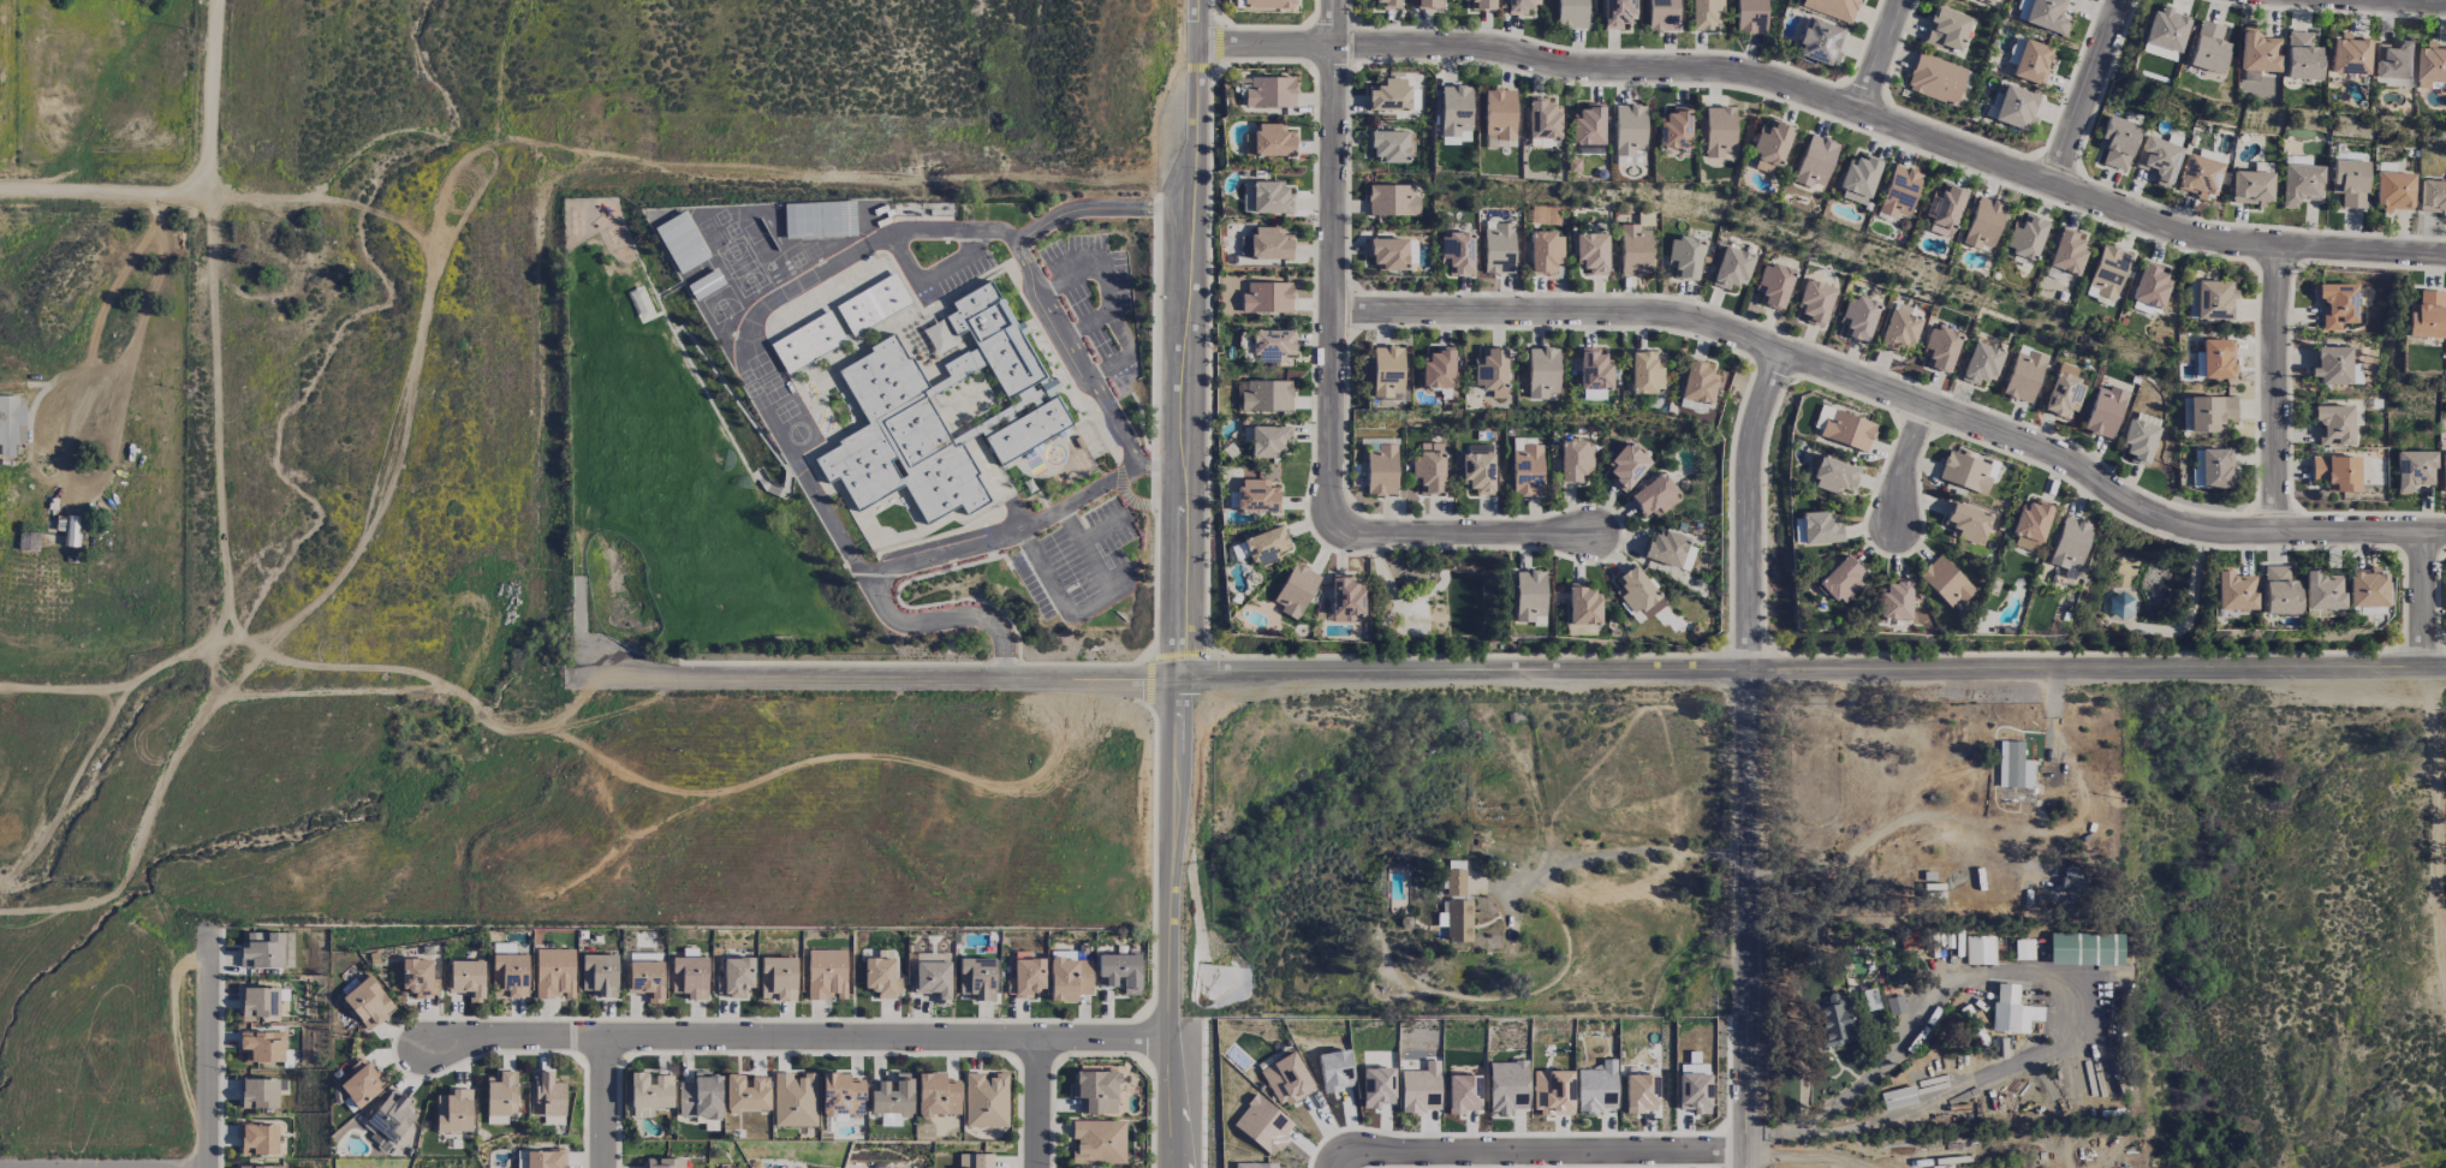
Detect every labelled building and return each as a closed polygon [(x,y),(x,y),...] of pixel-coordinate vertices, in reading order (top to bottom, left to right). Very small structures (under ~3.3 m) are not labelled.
[(1243,9),(1295,8),(1295,0),(1243,0),(1243,9)] [(1377,8),(1399,9),(1399,0),(1377,0),(1377,8)] [(1416,9),(1441,9),(1441,0),(1416,0),(1416,9)] [(1465,11),(1495,10),(1495,0),(1464,0),(1465,11)] [(1539,0),(1507,0),(1507,15),(1526,15),(1526,7),(1539,6),(1539,0)] [(1556,29),(1586,29),(1586,0),(1556,0),(1556,29)] [(1625,29),(1625,20),(1635,19),(1635,0),(1603,0),(1604,29),(1625,29)] [(1677,32),(1678,0),(1647,0),(1647,31),(1677,32)] [(1723,0),(1691,0),(1690,30),(1715,30),(1715,12),(1722,13),(1723,0)] [(1766,0),(1735,0),(1735,34),(1767,33),(1766,0)] [(1799,5),(1848,24),(1858,0),(1801,0),(1799,5)] [(2063,37),(2068,21),(2060,19),(2067,0),(2021,0),(2014,20),(2063,37)] [(1959,52),(1970,17),(1934,6),(1923,43),(1939,48),(1940,46),(1959,52)] [(2150,11),(2141,41),(2179,52),(2189,17),(2160,9),(2158,13),(2150,11)] [(1846,30),(1806,17),(1794,53),(1833,67),(1846,30)] [(2186,65),(2220,75),(2230,43),(2219,40),(2223,26),(2200,19),(2186,65)] [(2279,71),(2280,38),(2257,37),(2257,28),(2240,28),(2239,71),(2279,71)] [(2285,79),(2320,80),(2321,47),(2311,47),(2311,32),(2286,31),(2285,79)] [(2369,37),(2339,36),(2339,39),(2330,39),(2329,73),(2368,75),(2369,37)] [(2413,79),(2415,37),(2400,36),(2400,44),(2375,43),(2374,77),(2413,79)] [(2044,86),(2053,47),(2021,40),(2012,79),(2044,86)] [(2176,53),(2143,42),(2140,51),(2173,61),(2176,53)] [(2445,83),(2445,48),(2420,47),(2419,88),(2444,88),(2445,83)] [(1956,106),(1966,68),(1916,53),(1904,91),(1956,106)] [(1294,76),(1249,77),(1249,87),(1244,87),(1244,108),(1295,107),(1294,76)] [(1408,77),(1377,78),(1377,85),(1367,86),(1368,110),(1409,109),(1408,77)] [(1471,86),(1440,85),(1440,136),(1458,136),(1458,130),(1470,130),(1471,86)] [(1993,121),(2028,132),(2039,95),(2004,85),(1993,121)] [(1515,90),(1485,89),(1484,134),(1495,134),(1495,140),(1514,141),(1515,90)] [(1985,116),(1991,118),(2001,94),(1994,91),(1985,116)] [(1560,138),(1560,105),(1547,105),(1547,99),(1528,99),(1528,137),(1560,138)] [(1603,103),(1586,104),(1586,111),(1571,111),(1572,144),(1604,143),(1603,103)] [(1658,115),(1657,148),(1689,149),(1690,107),(1671,107),(1671,115),(1658,115)] [(1734,107),(1703,107),(1704,158),(1723,158),(1723,152),(1735,152),(1734,107)] [(2140,126),(2106,115),(2096,146),(2106,149),(2101,164),(2125,172),(2140,126)] [(1793,128),(1770,119),(1766,127),(1760,125),(1750,151),(1758,153),(1752,168),(1775,176),(1793,128)] [(1294,156),(1294,131),(1284,131),(1284,124),(1257,123),(1257,133),(1244,133),(1243,155),(1294,156)] [(1375,163),(1408,163),(1407,131),(1367,131),(1367,151),(1375,151),(1375,163)] [(1837,143),(1808,134),(1792,183),(1809,189),(1811,183),(1823,187),(1837,143)] [(2167,188),(2182,148),(2145,134),(2133,166),(2156,175),(2153,183),(2167,188)] [(2177,191),(2213,199),(2221,162),(2185,154),(2177,191)] [(1879,159),(1864,155),(1862,161),(1847,156),(1838,186),(1843,187),(1840,198),(1866,205),(1879,159)] [(2365,208),(2367,161),(2331,159),(2330,192),(2342,193),(2342,208),(2365,208)] [(1906,217),(1920,173),(1891,164),(1876,212),(1893,218),(1895,213),(1906,217)] [(2322,166),(2282,164),(2280,208),(2295,208),(2296,200),(2321,201),(2322,166)] [(2272,173),(2233,171),(2232,203),(2271,204),(2272,173)] [(2411,211),(2413,173),(2377,172),(2375,210),(2411,211)] [(2420,180),(2418,211),(2445,212),(2445,181),(2420,180)] [(1251,213),(1292,214),(1293,194),(1284,194),(1284,182),(1252,181),(1251,213)] [(1924,216),(1930,218),(1925,229),(1947,238),(1965,192),(1937,181),(1924,216)] [(1413,185),(1368,185),(1368,215),(1418,215),(1418,196),(1413,196),(1413,185)] [(1990,249),(2005,206),(1976,196),(1960,244),(1977,250),(1979,245),(1990,249)] [(854,201),(783,203),(784,238),(855,236),(854,201)] [(708,258),(685,211),(653,226),(677,274),(708,258)] [(2036,260),(2045,220),(2023,215),(2021,222),(2012,220),(2004,252),(2036,260)] [(1513,222),(1484,222),(1483,272),(1512,273),(1513,222)] [(1650,229),(1640,229),(1640,224),(1620,224),(1620,275),(1650,275),(1650,229)] [(1292,235),(1282,235),(1282,228),(1251,227),(1250,259),(1291,260),(1292,235)] [(2077,276),(2088,245),(2074,240),(2076,235),(2060,229),(2047,265),(2077,276)] [(1530,233),(1531,274),(1555,274),(1555,264),(1563,264),(1562,232),(1530,233)] [(1608,234),(1575,233),(1575,265),(1581,265),(1581,275),(1607,275),(1608,234)] [(1472,234),(1441,234),(1441,264),(1448,264),(1448,275),(1473,275),(1472,234)] [(1696,281),(1702,240),(1671,236),(1666,267),(1673,268),(1671,277),(1696,281)] [(1406,238),(1366,239),(1366,258),(1373,258),(1374,271),(1407,270),(1406,238)] [(2113,300),(2131,254),(2103,243),(2087,284),(2098,288),(2096,294),(2113,300)] [(1712,286),(1727,289),(1728,283),(1745,287),(1753,254),(1722,247),(1712,286)] [(2161,266),(2143,261),(2131,299),(2161,308),(2170,278),(2159,275),(2161,266)] [(1793,270),(1762,262),(1755,292),(1760,293),(1757,303),(1783,310),(1793,270)] [(694,301),(724,284),(716,268),(685,285),(694,301)] [(835,304),(851,335),(911,303),(895,272),(835,304)] [(1822,328),(1836,289),(1806,278),(1794,308),(1802,311),(1799,320),(1822,328)] [(1045,377),(1022,335),(1027,332),(1021,321),(1015,325),(990,280),(951,302),(955,310),(921,329),(936,355),(956,344),(953,339),(969,331),(1005,398),(1045,377)] [(2233,281),(2197,281),(2196,319),(2232,319),(2233,281)] [(1291,313),(1292,282),(1247,282),(1246,293),(1241,293),(1240,313),(1291,313)] [(2355,284),(2313,285),(2313,300),(2321,300),(2322,331),(2340,330),(2339,323),(2355,323),(2355,284)] [(2405,337),(2441,338),(2442,291),(2418,290),(2418,304),(2406,304),(2405,337)] [(1841,336),(1867,343),(1878,303),(1848,294),(1839,324),(1844,326),(1841,336)] [(1921,320),(1892,308),(1877,346),(1891,352),(1894,346),(1909,352),(1921,320)] [(768,340),(783,372),(846,344),(832,312),(768,340)] [(1961,336),(1933,325),(1919,363),(1947,374),(1961,336)] [(1252,363),(1284,363),(1284,355),(1293,355),(1293,329),(1252,330),(1252,363)] [(836,368),(867,425),(811,457),(826,483),(837,477),(856,512),(904,485),(926,524),(960,505),(966,514),(991,500),(960,444),(954,447),(926,398),(986,365),(976,346),(942,365),(948,376),(926,388),(897,335),(836,368)] [(2201,340),(2202,378),(2236,377),(2236,363),(2233,363),(2233,339),(2201,340)] [(1992,383),(2003,351),(1973,341),(1960,380),(1978,386),(1981,379),(1992,383)] [(2349,346),(2312,347),(2312,377),(2317,376),(2317,385),(2350,384),(2349,346)] [(1403,347),(1373,347),(1372,396),(1402,396),(1403,347)] [(1421,388),(1453,388),(1453,348),(1434,348),(1433,356),(1422,356),(1421,388)] [(1505,398),(1506,349),(1481,348),(1481,358),(1474,358),(1473,388),(1490,388),(1490,398),(1505,398)] [(1528,399),(1547,399),(1547,393),(1558,393),(1558,348),(1528,348),(1528,399)] [(1580,389),(1611,388),(1611,356),(1598,356),(1597,348),(1579,348),(1580,389)] [(2016,351),(2000,394),(2029,405),(2047,357),(2028,350),(2026,355),(2016,351)] [(1663,392),(1662,361),(1656,361),(1656,351),(1630,352),(1631,393),(1663,392)] [(2077,368),(2058,361),(2042,411),(2065,418),(2068,409),(2075,411),(2084,383),(2074,380),(2077,368)] [(1679,398),(1710,404),(1718,369),(1686,363),(1679,398)] [(1071,426),(1053,391),(1059,388),(1053,376),(1032,387),(1032,386),(1015,394),(1024,411),(1016,415),(1011,406),(998,413),(1005,426),(985,437),(999,464),(1071,426)] [(1291,411),(1291,381),(1239,380),(1239,410),(1291,411)] [(2127,392),(2109,386),(2108,391),(2097,387),(2082,430),(2111,440),(2127,392)] [(1604,399),(1604,389),(1582,390),(1582,400),(1604,399)] [(13,456),(13,444),(25,444),(24,396),(0,396),(0,457),(13,456)] [(2234,396),(2188,397),(2189,433),(2221,432),(2221,421),(2235,421),(2234,396)] [(1679,407),(1705,412),(1707,404),(1680,399),(1679,407)] [(2351,405),(2308,406),(2309,421),(2317,421),(2318,445),(2351,445),(2351,405)] [(1866,453),(1876,424),(1833,410),(1830,419),(1824,417),(1818,437),(1866,453)] [(2129,459),(2146,465),(2159,428),(2129,418),(2119,449),(2131,453),(2129,459)] [(983,437),(992,434),(986,421),(951,437),(954,444),(981,433),(983,437)] [(1250,457),(1289,458),(1289,426),(1251,426),(1250,457)] [(1541,495),(1542,440),(1512,440),(1511,495),(1541,495)] [(1610,481),(1623,493),(1651,462),(1627,441),(1605,466),(1616,475),(1610,481)] [(1560,483),(1585,484),(1585,474),(1592,474),(1592,442),(1560,442),(1560,483)] [(1414,494),(1444,493),(1443,443),(1419,444),(1419,456),(1414,456),(1414,494)] [(1397,445),(1376,444),(1376,450),(1366,450),(1366,494),(1396,495),(1397,445)] [(2192,449),(2191,487),(2230,488),(2231,449),(2192,449)] [(1937,478),(1984,496),(1990,479),(1984,477),(1988,465),(1947,450),(1937,478)] [(2434,451),(2395,452),(2395,495),(2410,494),(2410,485),(2435,485),(2434,451)] [(1493,494),(1492,452),(1461,453),(1462,485),(1472,484),(1472,495),(1493,494)] [(1859,468),(1819,456),(1809,486),(1839,496),(1841,490),(1850,493),(1859,468)] [(2358,457),(2311,456),(2310,480),(2325,480),(2325,491),(2358,492),(2358,457)] [(1643,518),(1651,512),(1655,517),(1680,498),(1660,473),(1627,498),(1643,518)] [(1278,511),(1278,487),(1268,487),(1268,480),(1237,479),(1236,510),(1278,511)] [(2016,534),(2013,545),(2037,553),(2051,509),(2020,500),(2010,533),(2016,534)] [(1989,516),(1951,502),(1942,525),(1951,528),(1948,535),(1978,547),(1989,516)] [(1801,512),(1802,544),(1839,543),(1838,524),(1833,524),(1833,511),(1801,512)] [(64,530),(64,546),(77,547),(78,516),(56,515),(55,530),(64,530)] [(2071,587),(2091,524),(2061,515),(2040,577),(2071,587)] [(1250,566),(1283,558),(1281,551),(1288,549),(1282,527),(1243,537),(1250,566)] [(1688,539),(1657,528),(1652,542),(1645,540),(1639,556),(1678,569),(1688,539)] [(1838,605),(1866,574),(1844,554),(1816,584),(1838,605)] [(1951,610),(1972,589),(1939,555),(1917,576),(1951,610)] [(2122,560),(2117,573),(2124,575),(2120,586),(2129,590),(2138,566),(2122,560)] [(1320,576),(1294,562),(1272,601),(1282,606),(1279,611),(1296,620),(1320,576)] [(1632,613),(1638,609),(1647,620),(1666,604),(1633,564),(1614,580),(1620,588),(1614,592),(1632,613)] [(2287,566),(2262,567),(2263,614),(2298,613),(2298,580),(2287,580),(2287,566)] [(2342,575),(2318,576),(2318,567),(2303,568),(2304,610),(2343,609),(2342,575)] [(2386,574),(2377,573),(2377,570),(2348,568),(2346,606),(2385,607),(2386,574)] [(1545,571),(1515,571),(1514,622),(1532,622),(1532,615),(1544,615),(1545,571)] [(2254,610),(2255,576),(2231,576),(2231,571),(2215,571),(2214,609),(2254,610)] [(1362,590),(1356,589),(1356,577),(1332,576),(1331,620),(1361,621),(1362,590)] [(1910,619),(1909,578),(1894,579),(1894,583),(1879,583),(1880,619),(1910,619)] [(1600,591),(1584,591),(1584,583),(1568,583),(1568,624),(1599,625),(1600,591)] [(2022,760),(2023,742),(1998,741),(1997,787),(2031,788),(2032,760),(2022,760)] [(1464,869),(1445,870),(1446,896),(1465,896),(1464,869)] [(1444,941),(1470,942),(1471,901),(1446,900),(1444,941)] [(282,968),(282,932),(246,932),(246,942),(240,942),(239,967),(282,968)] [(2120,965),(2121,935),(2049,933),(2049,964),(2120,965)] [(1995,964),(1994,936),(1964,936),(1965,964),(1995,964)] [(493,954),(514,954),(514,943),(493,943),(493,954)] [(573,948),(535,949),(536,998),(563,998),(574,998),(573,948)] [(846,950),(807,950),(807,999),(834,999),(846,999),(846,950)] [(661,960),(661,953),(629,953),(629,961),(661,960)] [(1139,954),(1097,955),(1097,985),(1122,984),(1123,995),(1139,995),(1139,954)] [(527,955),(491,955),(490,997),(526,998),(527,955)] [(617,955),(581,955),(581,990),(591,990),(590,997),(616,997),(617,955)] [(706,1000),(706,957),(670,957),(671,993),(686,993),(686,1000),(706,1000)] [(795,1000),(795,957),(759,957),(759,999),(795,1000)] [(994,958),(959,957),(958,994),(968,994),(968,1001),(994,1001),(994,958)] [(723,977),(715,977),(716,997),(740,996),(740,989),(753,989),(753,958),(723,958),(723,977)] [(864,958),(863,990),(877,990),(876,997),(900,997),(900,978),(893,978),(894,959),(864,958)] [(432,960),(401,959),(400,991),(414,991),(413,999),(431,999),(432,960)] [(1013,959),(1013,978),(1007,978),(1007,997),(1031,998),(1031,990),(1043,990),(1044,959),(1013,959)] [(1091,959),(1050,959),(1049,1002),(1076,1002),(1076,994),(1091,995),(1091,959)] [(483,1002),(483,961),(448,960),(448,993),(468,993),(468,1002),(483,1002)] [(662,962),(627,961),(626,993),(647,994),(647,1003),(661,1003),(662,962)] [(949,1003),(949,962),(914,961),(913,993),(934,993),(934,1003),(949,1003)] [(369,1031),(395,1006),(366,975),(340,999),(369,1031)] [(1991,1031),(2027,1033),(2027,1020),(2042,1021),(2042,1007),(2016,1006),(2017,985),(1994,984),(1991,1031)] [(278,1017),(279,987),(240,987),(240,1017),(278,1017)] [(1818,1048),(1852,1042),(1844,993),(1827,996),(1828,1002),(1811,1004),(1818,1048)] [(239,1032),(239,1050),(244,1050),(245,1063),(284,1062),(284,1032),(239,1032)] [(1348,1050),(1318,1053),(1322,1091),(1352,1088),(1348,1050)] [(1313,1091),(1295,1052),(1260,1069),(1278,1108),(1313,1091)] [(348,1068),(352,1074),(337,1086),(356,1110),(382,1090),(373,1079),(378,1075),(364,1056),(348,1068)] [(1615,1059),(1601,1059),(1601,1069),(1576,1070),(1577,1113),(1599,1113),(1599,1109),(1616,1108),(1615,1059)] [(1401,1071),(1400,1112),(1439,1112),(1439,1060),(1425,1060),(1425,1071),(1401,1071)] [(1528,1062),(1488,1061),(1488,1111),(1527,1111),(1528,1062)] [(1393,1068),(1362,1068),(1362,1109),(1380,1108),(1380,1104),(1393,1104),(1393,1068)] [(1116,1070),(1072,1072),(1072,1099),(1081,1099),(1081,1114),(1117,1113),(1116,1070)] [(1532,1071),(1533,1114),(1572,1114),(1571,1070),(1532,1071)] [(485,1077),(486,1124),(506,1123),(506,1116),(516,1116),(515,1071),(498,1071),(498,1077),(485,1077)] [(563,1116),(564,1083),(551,1082),(552,1072),(535,1071),(534,1115),(563,1116)] [(815,1127),(815,1075),(791,1074),(791,1073),(773,1072),(772,1126),(815,1127)] [(958,1082),(943,1083),(943,1072),(916,1073),(917,1116),(959,1115),(958,1082)] [(678,1117),(719,1118),(720,1074),(692,1073),(692,1082),(679,1082),(678,1117)] [(821,1073),(820,1118),(847,1119),(847,1114),(863,1114),(863,1081),(848,1080),(848,1073),(821,1073)] [(880,1126),(899,1126),(899,1118),(911,1118),(912,1073),(891,1073),(891,1081),(869,1081),(868,1114),(880,1114),(880,1126)] [(1008,1076),(982,1075),(982,1073),(964,1073),(963,1126),(1007,1127),(1008,1076)] [(672,1074),(630,1074),(630,1108),(672,1108),(672,1074)] [(767,1112),(768,1078),(743,1077),(743,1074),(725,1074),(724,1111),(767,1112)] [(1625,1074),(1624,1111),(1656,1112),(1657,1075),(1625,1074)] [(1708,1114),(1710,1074),(1679,1074),(1678,1109),(1693,1110),(1693,1113),(1708,1114)] [(1448,1076),(1448,1113),(1479,1112),(1478,1076),(1448,1076)] [(278,1108),(277,1078),(239,1079),(240,1109),(278,1108)] [(472,1132),(471,1089),(450,1089),(450,1095),(435,1095),(435,1133),(472,1132)] [(378,1144),(381,1139),(391,1147),(419,1112),(391,1090),(363,1124),(371,1131),(367,1136),(378,1144)] [(1271,1156),(1295,1125),(1255,1094),(1232,1125),(1271,1156)] [(1124,1165),(1125,1121),(1071,1120),(1071,1138),(1073,1138),(1073,1164),(1124,1165)] [(277,1124),(239,1125),(239,1155),(278,1154),(277,1124)] [(563,1152),(517,1151),(517,1167),(563,1167),(563,1152)] [(991,1154),(957,1153),(957,1167),(991,1167),(991,1154)] [(644,1158),(645,1167),(683,1167),(683,1158),(644,1158)]
